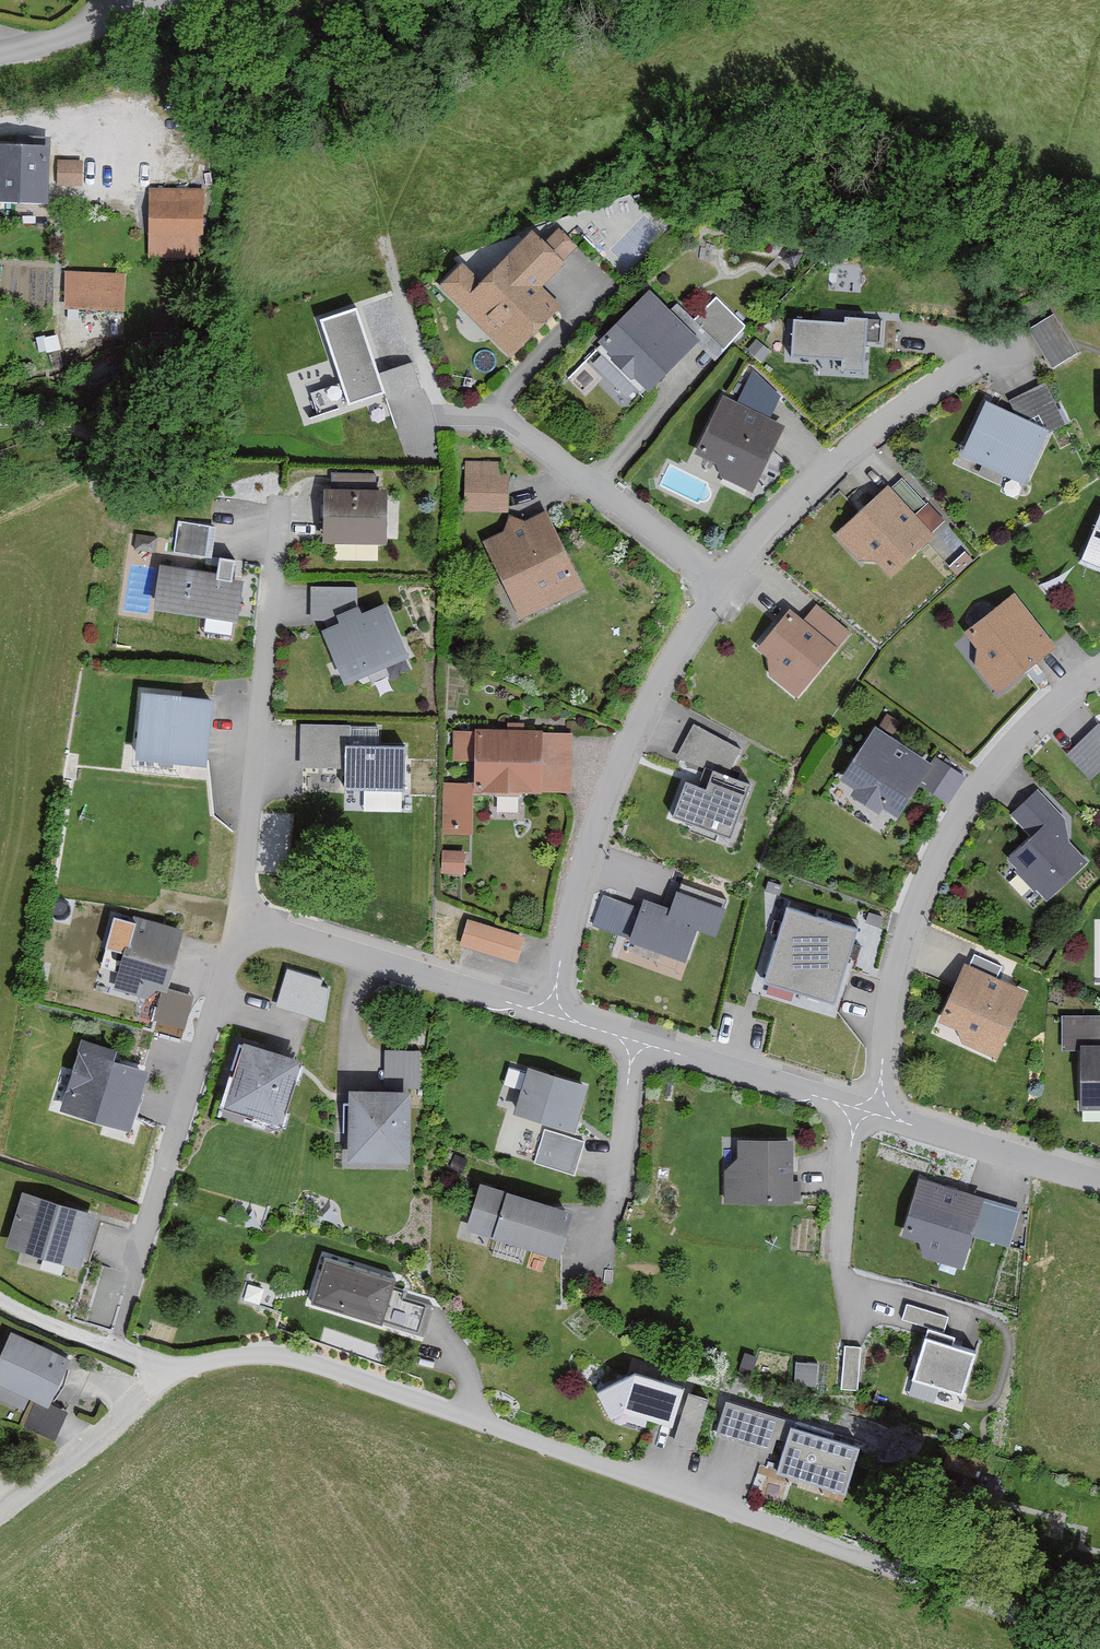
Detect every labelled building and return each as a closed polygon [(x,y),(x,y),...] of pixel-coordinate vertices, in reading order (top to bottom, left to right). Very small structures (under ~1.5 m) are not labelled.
[(0,149),(0,204),(41,204),(41,159),(45,159),(45,141),(19,141),(19,149),(0,149)] [(77,164),(57,164),(57,188),(77,188),(77,164)] [(193,190),(146,191),(147,256),(194,255),(193,190)] [(525,234),(479,282),(459,264),(432,292),(506,362),(556,310),(537,292),(560,267),(525,234)] [(123,313),(123,274),(62,275),(63,314),(123,313)] [(663,317),(641,296),(587,352),(620,385),(626,378),(643,395),(693,343),(675,326),(682,320),(671,309),(663,317)] [(374,381),(352,313),(315,325),(337,390),(310,399),(317,419),(381,398),(384,407),(419,395),(411,369),(374,381)] [(1078,358),(1053,318),(1027,334),(1052,374),(1078,358)] [(876,347),(878,323),(839,321),(838,328),(787,325),(785,360),(836,364),(835,374),(859,376),(861,346),(876,347)] [(778,400),(749,377),(734,408),(719,401),(692,458),(707,465),(715,480),(747,496),(779,429),(766,423),(778,400)] [(1015,423),(1044,438),(1061,430),(1042,389),(1006,406),(1015,423)] [(1018,490),(1044,438),(1015,423),(982,408),(957,460),(1018,490)] [(497,481),(497,469),(464,469),(463,517),(506,517),(506,481),(497,481)] [(369,497),(370,479),(331,478),(330,495),(318,494),(316,546),(378,548),(379,497),(369,497)] [(854,565),(869,563),(884,580),(931,539),(929,537),(943,525),(928,508),(925,510),(901,484),(889,495),(885,491),(831,539),(854,565)] [(1099,512),(1076,563),(1099,574),(1099,513),(1099,512)] [(578,593),(542,517),(520,528),(506,522),(502,536),(481,547),(517,623),(578,593)] [(174,525),(169,555),(198,560),(204,530),(174,525)] [(238,623),(244,583),(235,582),(238,562),(218,558),(216,575),(160,566),(154,610),(238,623)] [(332,620),(354,612),(355,593),(309,592),(308,624),(334,625),(332,620)] [(973,651),(970,669),(990,696),(1052,651),(1012,597),(960,634),(973,651)] [(399,662),(378,610),(359,618),(356,611),(354,612),(332,620),(334,625),(335,627),(317,634),(338,687),(399,662)] [(766,663),(767,680),(793,701),(847,637),(815,610),(801,626),(786,614),(754,653),(766,663)] [(197,769),(202,703),(132,698),(128,764),(197,769)] [(451,763),(468,763),(467,784),(475,784),(475,794),(565,795),(566,736),(520,735),(520,728),(504,728),(504,733),(469,732),(469,735),(452,734),(451,763)] [(396,792),(397,749),(374,748),(374,731),(299,729),(298,770),(340,770),(340,791),(396,792)] [(929,767),(872,730),(834,786),(890,823),(914,787),(942,805),(960,779),(932,761),(929,767)] [(1095,731),(1064,759),(1089,786),(1099,775),(1099,737),(1095,731)] [(707,791),(686,784),(674,818),(730,837),(748,786),(713,774),(707,791)] [(465,787),(443,786),(441,836),(464,836),(465,787)] [(1082,865),(1065,847),(1061,824),(1033,795),(1007,820),(1026,840),(1002,863),(1042,904),(1082,865)] [(462,855),(441,854),(440,876),(461,877),(462,855)] [(693,924),(639,904),(624,943),(679,962),(693,924)] [(848,931),(781,912),(760,985),(827,1004),(848,931)] [(108,993),(145,1002),(151,990),(160,992),(176,931),(127,919),(108,993)] [(457,948),(512,966),(520,941),(466,923),(457,948)] [(935,1027),(956,1036),(958,1043),(992,1059),(1021,994),(962,967),(935,1027)] [(188,1001),(162,994),(154,1023),(180,1030),(188,1001)] [(1099,1113),(1099,1022),(1057,1022),(1057,1059),(1075,1059),(1075,1113),(1099,1113)] [(124,1133),(141,1074),(110,1066),(113,1054),(79,1044),(58,1115),(124,1133)] [(294,1063),(237,1047),(217,1114),(274,1131),(294,1063)] [(582,1088),(523,1072),(509,1120),(568,1137),(582,1088)] [(403,1094),(343,1094),(342,1168),(402,1168),(403,1094)] [(733,1164),(722,1172),(722,1208),(790,1207),(790,1204),(798,1203),(798,1185),(787,1185),(787,1144),(733,1144),(733,1164)] [(917,1244),(921,1258),(956,1269),(977,1202),(916,1183),(899,1239),(917,1244)] [(551,1263),(565,1216),(474,1189),(460,1236),(551,1263)] [(76,1275),(93,1220),(19,1198),(2,1253),(18,1258),(15,1269),(59,1282),(62,1271),(76,1275)] [(429,1310),(401,1301),(401,1284),(322,1258),(306,1309),(418,1344),(429,1310)] [(944,1322),(906,1311),(901,1325),(940,1337),(944,1322)] [(957,1399),(971,1356),(949,1350),(951,1344),(925,1335),(922,1342),(921,1341),(907,1383),(957,1399)] [(4,1338),(0,1347),(0,1407),(19,1416),(24,1405),(30,1407),(39,1412),(41,1408),(61,1365),(4,1338)] [(858,1352),(844,1352),(842,1393),(856,1394),(858,1352)] [(605,1424),(619,1417),(623,1418),(620,1426),(642,1433),(645,1424),(665,1431),(678,1394),(629,1377),(591,1397),(605,1424)] [(703,1406),(686,1401),(671,1447),(689,1452),(703,1406)] [(764,1457),(775,1422),(723,1406),(712,1442),(764,1457)] [(39,1412),(30,1407),(19,1431),(52,1446),(65,1419),(41,1408),(39,1412)] [(790,1434),(785,1433),(771,1479),(840,1501),(855,1453),(829,1445),(831,1439),(792,1427),(790,1434)]
